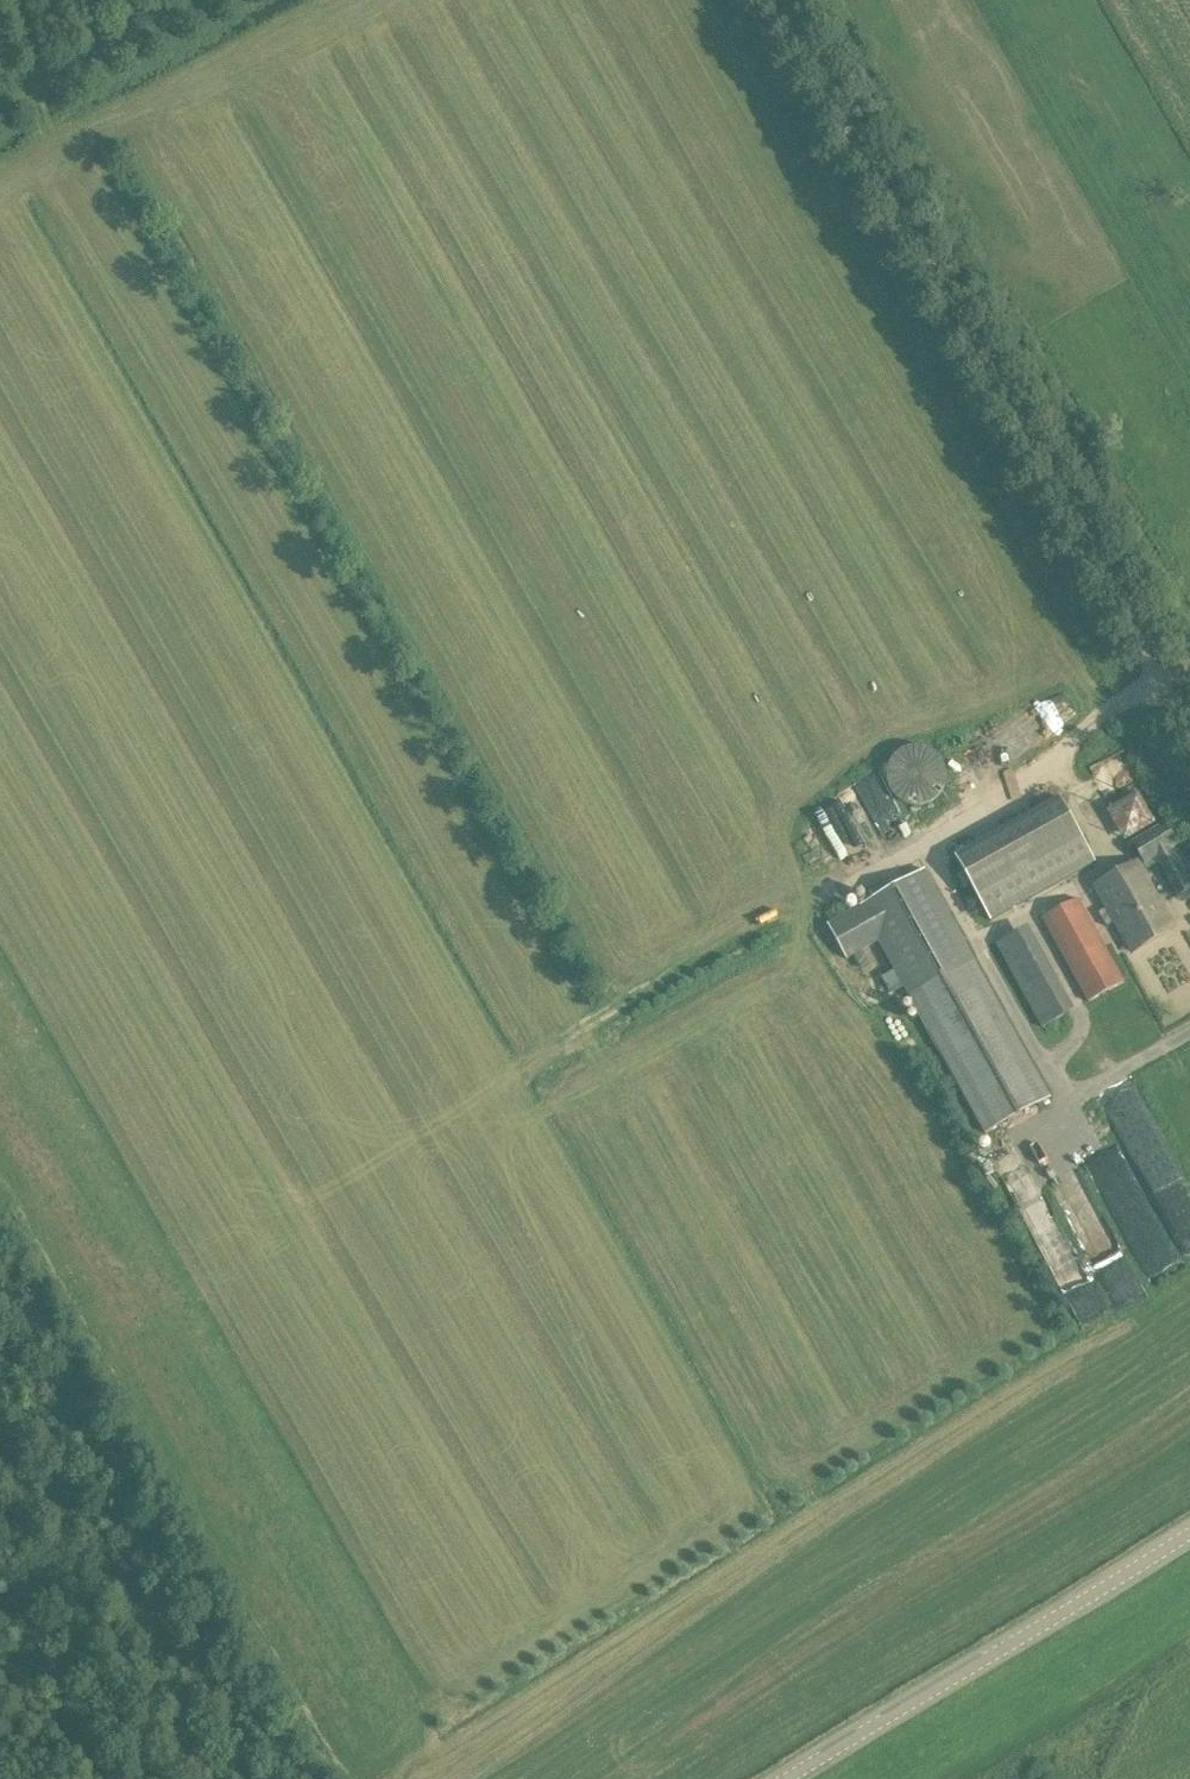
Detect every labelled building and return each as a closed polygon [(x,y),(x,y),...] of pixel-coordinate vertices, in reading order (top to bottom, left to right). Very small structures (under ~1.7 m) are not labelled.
[(1022,745),(1075,716),(1066,699),(1013,727),(1022,745)] [(915,805),(917,805),(920,805),(925,804),(927,804),(930,802),(932,801),(935,799),(938,796),(940,793),(943,790),(944,788),(944,786),(945,783),(946,781),(946,777),(946,773),(946,769),(945,767),(945,765),(943,761),(940,757),(938,755),(937,753),(934,751),(931,749),(927,747),(923,746),(919,745),(916,745),(911,746),(907,747),(904,748),(902,749),(899,750),(897,752),(894,755),(892,758),(889,762),(888,765),(887,768),(887,770),(886,772),(886,774),(886,777),(886,779),(887,782),(888,784),(888,786),(890,790),(892,793),(895,796),(898,799),(901,801),(905,803),(909,805),(915,805)] [(871,779),(842,793),(861,830),(889,815),(871,779)] [(1125,842),(1157,824),(1139,792),(1107,810),(1125,842)] [(990,921),(1096,862),(1061,799),(955,858),(990,921)] [(1171,849),(1178,845),(1172,835),(1165,823),(1132,842),(1144,864),(1157,857),(1178,895),(1189,889),(1189,884),(1171,849)] [(1130,952),(1177,926),(1141,861),(1094,887),(1106,908),(1114,923),(1130,952)] [(1051,1098),(925,871),(828,925),(847,959),(879,941),(908,993),(986,1134),(1051,1098)] [(1090,1002),(1125,983),(1078,899),(1044,918),(1090,1002)] [(1106,908),(1100,912),(1108,926),(1114,923),(1106,908)] [(1043,1027),(1070,1012),(1024,929),(998,944),(1043,1027)]
